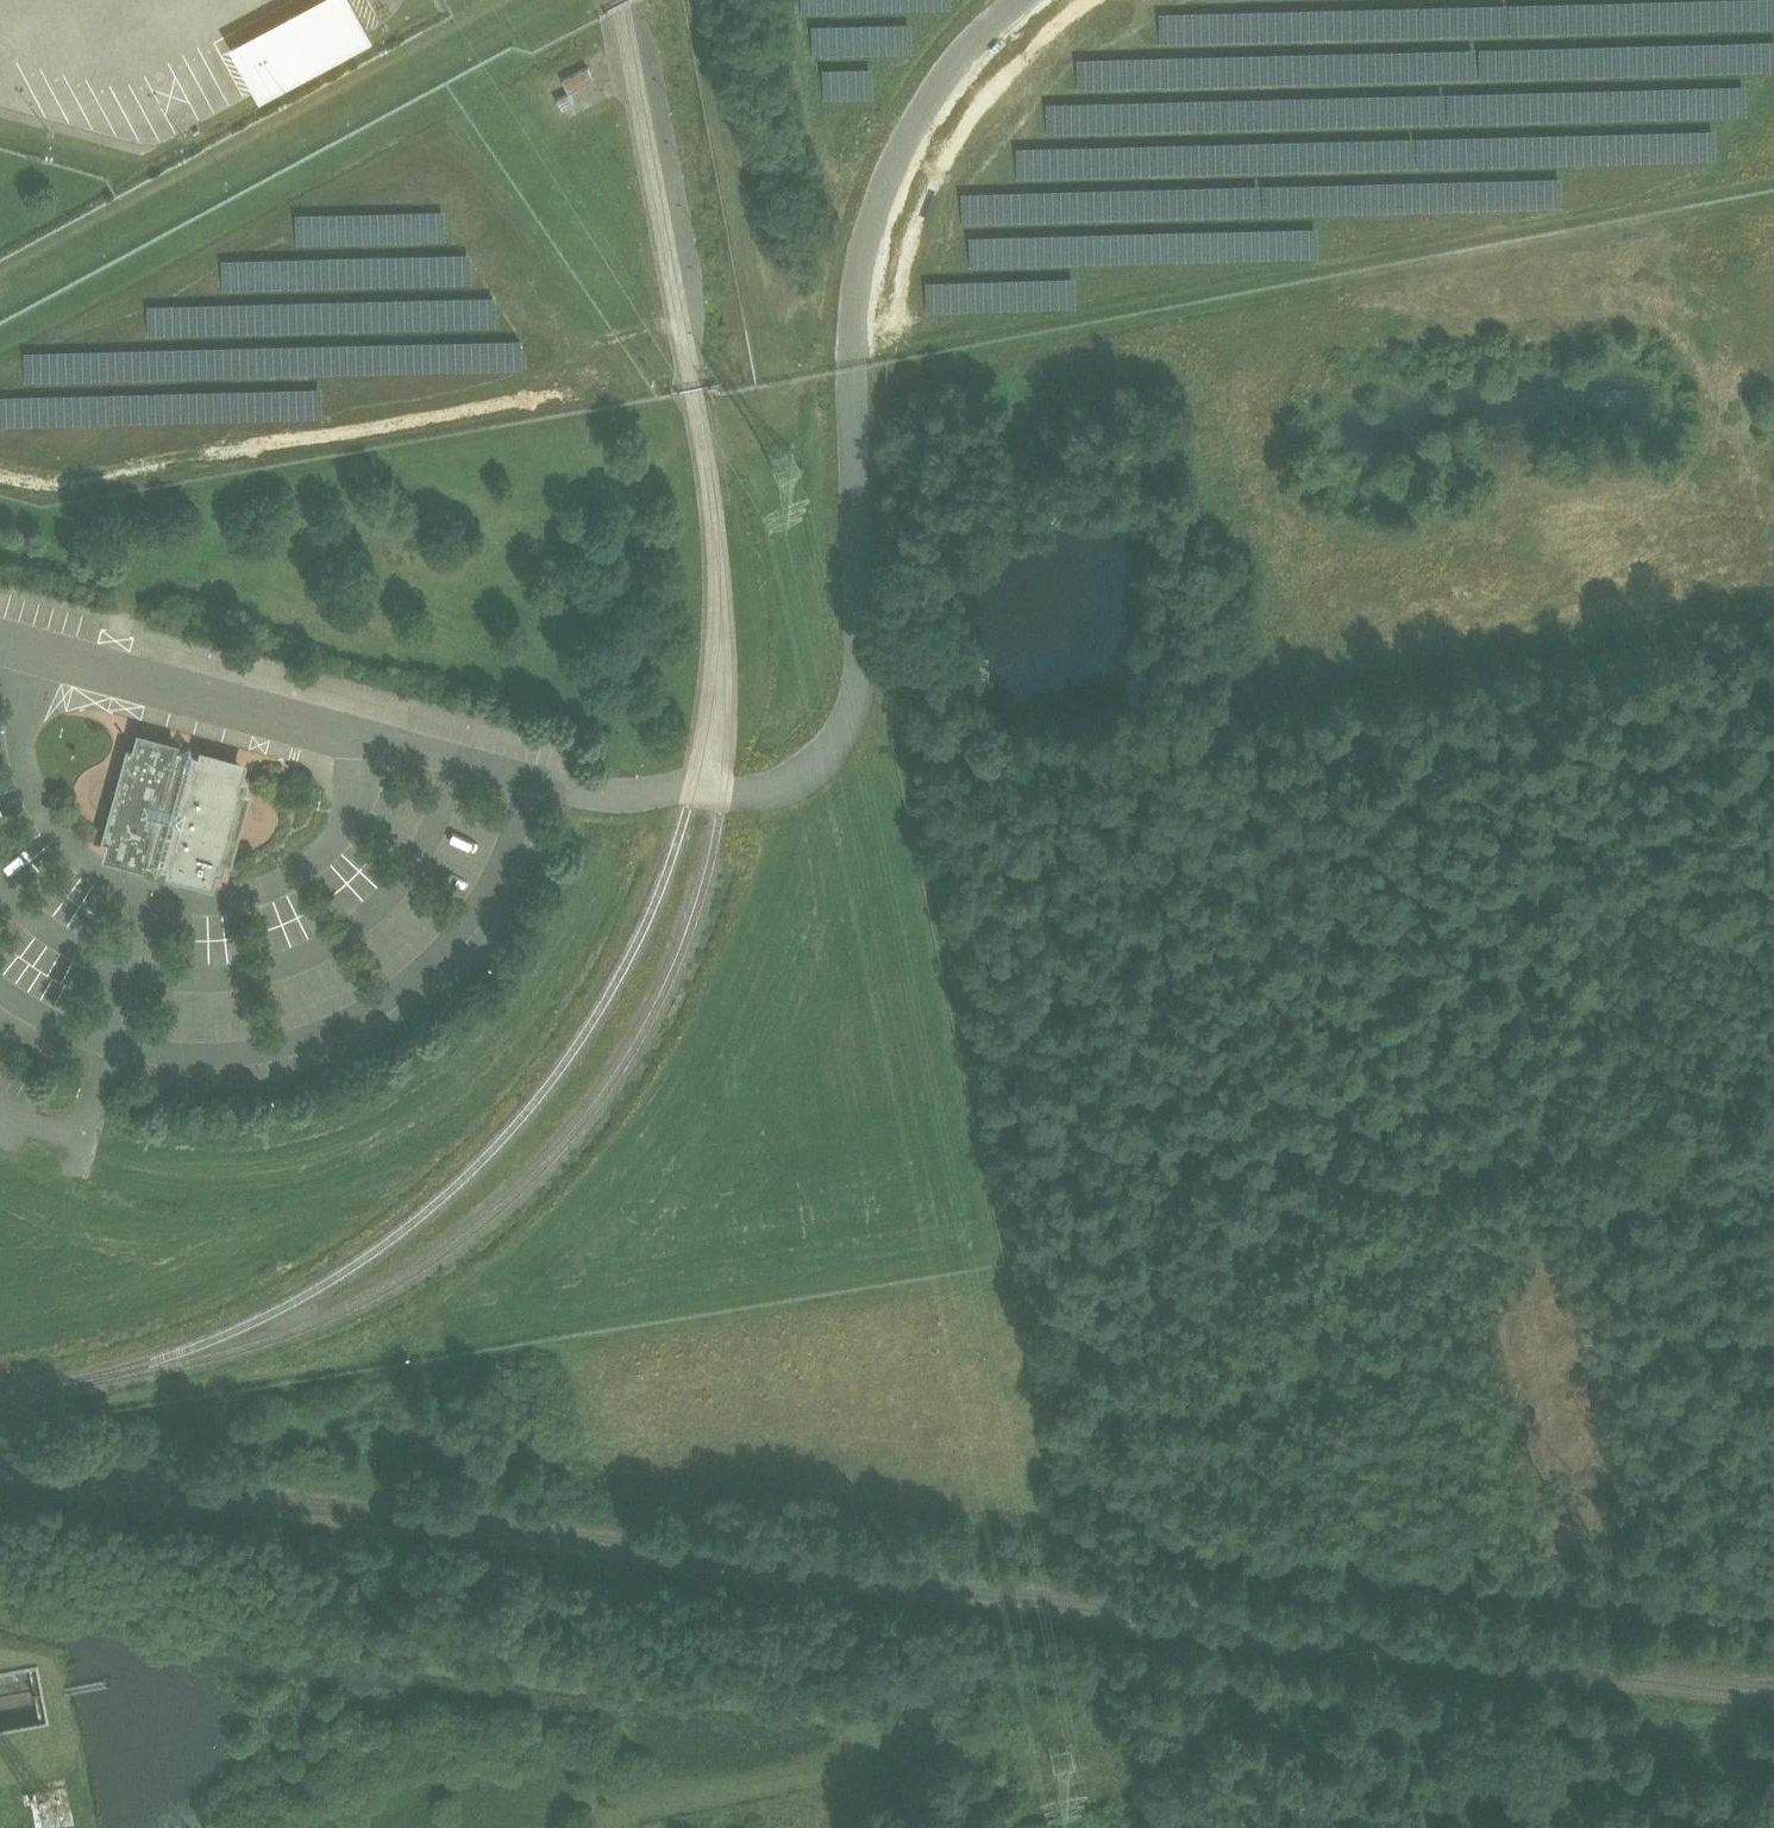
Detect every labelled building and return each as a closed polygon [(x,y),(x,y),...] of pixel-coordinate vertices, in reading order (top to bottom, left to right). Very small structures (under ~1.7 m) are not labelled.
[(372,40),(353,0),(303,0),(228,36),(256,94),(372,40)] [(590,65),(565,78),(572,91),(559,98),(565,108),(578,101),(572,91),(597,77),(590,65)] [(241,764),(144,737),(140,754),(134,753),(112,833),(118,835),(114,851),(210,878),(215,861),(220,862),(224,851),(229,852),(230,850),(224,849),(239,796),(244,797),(245,795),(239,794),(242,782),(237,780),(241,764)]
